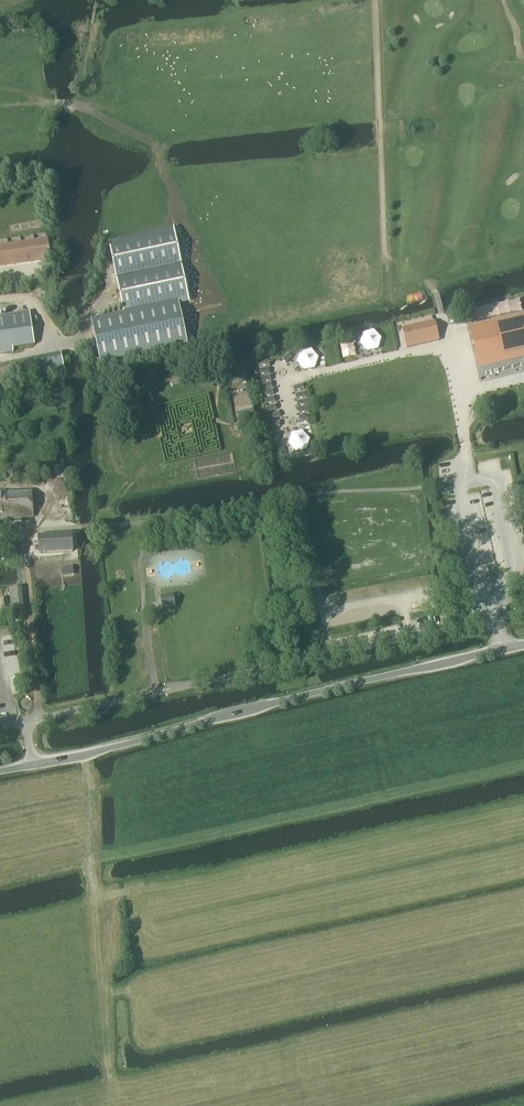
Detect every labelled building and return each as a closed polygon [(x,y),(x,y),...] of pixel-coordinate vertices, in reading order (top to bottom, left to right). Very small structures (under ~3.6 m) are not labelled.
[(123,314),(91,321),(100,364),(187,346),(178,304),(179,304),(189,302),(174,232),(109,245),(123,314)] [(48,240),(34,241),(37,264),(51,262),(48,240)] [(29,242),(20,243),(24,266),(28,265),(37,264),(34,241),(29,242)] [(20,243),(8,245),(11,268),(24,266),(20,243)] [(0,246),(0,269),(11,268),(8,245),(0,246)] [(13,353),(7,316),(0,317),(0,355),(13,353)] [(470,328),(470,329),(478,363),(523,352),(523,320),(523,316),(491,323),(470,328)] [(433,323),(405,330),(409,346),(421,344),(420,342),(430,340),(431,341),(438,340),(434,323),(433,323)] [(363,334),(360,345),(367,353),(378,350),(381,340),(373,332),(363,334)] [(304,371),(314,369),(318,359),(311,351),(300,353),(296,363),(304,371)] [(35,359),(39,379),(64,373),(60,354),(35,359)] [(285,367),(292,358),(288,355),(281,363),(285,367)] [(294,394),(304,390),(302,385),(292,389),(294,394)] [(263,399),(273,396),(272,391),(262,394),(263,399)] [(265,407),(275,404),(273,399),(263,402),(265,407)] [(266,414),(276,411),(275,406),(265,409),(266,414)] [(270,423),(280,419),(278,414),(268,418),(270,423)] [(298,422),(308,425),(309,420),(299,417),(298,422)] [(306,451),(309,440),(302,432),(291,435),(288,445),(295,453),(306,451)] [(33,518),(32,505),(31,492),(0,493),(0,520),(33,518)] [(39,555),(72,553),(71,535),(38,537),(39,555)] [(61,576),(73,575),(72,567),(60,569),(61,576)] [(10,590),(2,591),(4,616),(5,625),(23,623),(22,614),(12,615),(10,590)] [(173,596),(161,598),(162,610),(174,608),(173,596)]
